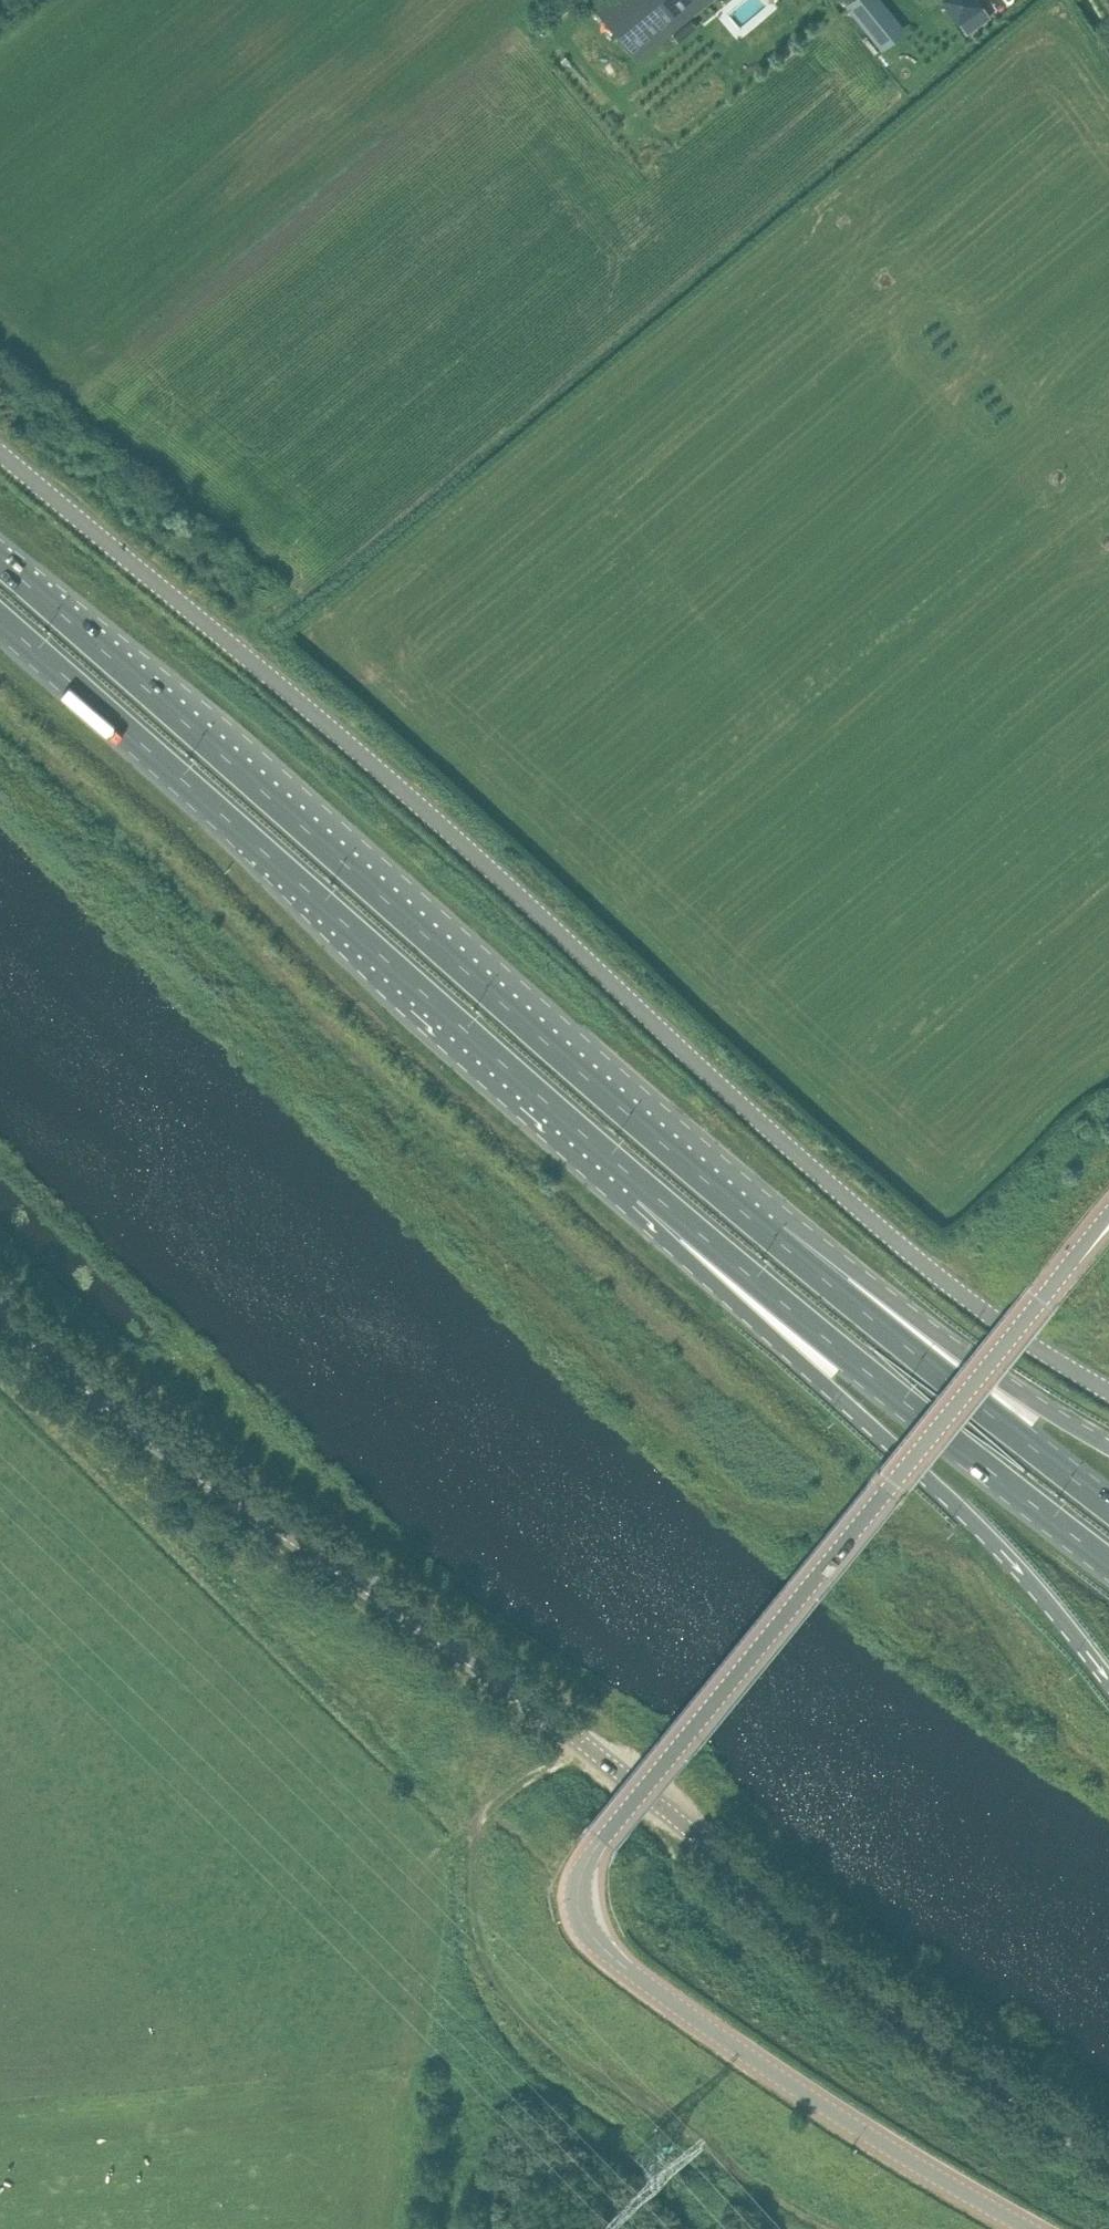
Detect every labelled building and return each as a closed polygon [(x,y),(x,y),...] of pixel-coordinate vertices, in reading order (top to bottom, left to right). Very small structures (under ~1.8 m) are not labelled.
[(687,0),(605,0),(594,9),(638,60),(696,11),(687,0)] [(696,11),(710,0),(687,0),(696,11)] [(848,7),(881,48),(907,27),(885,0),(857,0),(848,7)] [(972,11),(990,0),(965,0),(972,11)]
